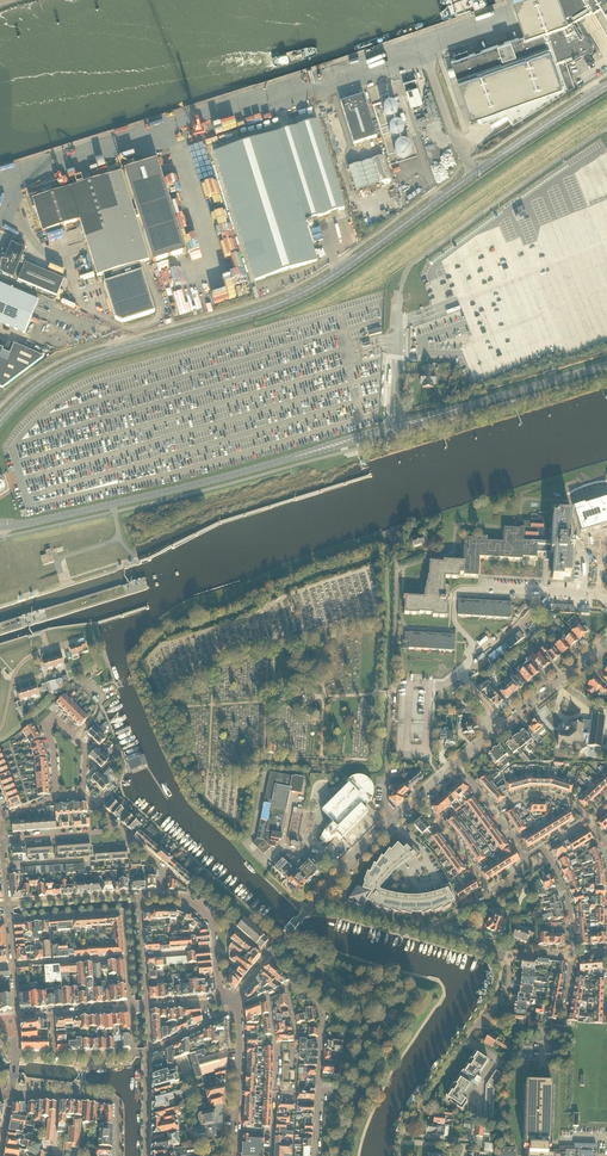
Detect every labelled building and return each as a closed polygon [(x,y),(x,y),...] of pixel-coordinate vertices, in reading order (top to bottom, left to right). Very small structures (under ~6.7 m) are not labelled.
[(524,35),(451,61),(453,68),(448,70),(450,76),(456,74),(471,117),(479,114),(482,122),(506,113),(512,123),(574,85),(566,63),(581,53),(588,65),(594,61),(588,52),(593,49),(575,19),(584,14),(593,9),(606,32),(606,0),(512,0),(524,35)] [(416,81),(415,79),(413,80),(403,83),(406,90),(411,106),(423,102),(418,86),(416,81)] [(354,145),(376,137),(363,95),(341,103),(354,145)] [(383,110),(383,114),(385,116),(387,118),(389,119),(392,119),(395,118),(396,116),(397,115),(397,113),(397,110),(396,107),(393,105),(390,105),(387,106),(385,108),(383,110)] [(317,262),(305,222),(345,209),(316,121),(214,153),(220,173),(255,282),(317,262)] [(391,136),(393,138),(396,138),(399,138),(401,136),(403,134),(404,132),(404,130),(403,128),(402,126),(399,124),(396,124),(393,125),(390,127),(389,130),(389,133),(391,136)] [(394,152),(395,155),(398,158),(401,159),(404,159),(407,158),(409,156),(410,153),(411,150),(410,148),(408,145),(405,143),(402,142),(398,143),(396,145),(394,149),(394,152)] [(349,168),(356,191),(390,180),(383,157),(349,168)] [(109,173),(105,158),(91,162),(95,176),(102,174),(103,175),(109,173)] [(208,184),(204,185),(216,230),(230,227),(211,160),(196,164),(200,179),(206,177),(208,184)] [(161,259),(185,252),(156,161),(133,169),(161,259)] [(46,192),(28,198),(32,209),(35,208),(43,233),(58,228),(63,245),(86,238),(96,270),(98,276),(103,274),(106,283),(104,283),(115,319),(122,322),(155,312),(139,263),(149,260),(122,172),(47,196),(46,192)] [(185,221),(190,219),(177,177),(171,179),(173,186),(168,187),(175,210),(179,209),(181,215),(178,216),(179,220),(177,220),(183,239),(195,235),(193,227),(187,229),(185,221)] [(85,256),(84,250),(82,250),(80,242),(71,244),(74,258),(85,256)] [(13,279),(25,250),(13,245),(11,244),(4,261),(2,261),(0,274),(13,279)] [(13,278),(22,257),(10,252),(1,273),(13,278)] [(64,280),(25,264),(18,281),(57,297),(64,280)] [(39,301),(0,284),(0,323),(25,334),(39,301)] [(237,298),(235,289),(227,291),(226,285),(212,289),(215,303),(237,298)] [(191,290),(177,295),(179,302),(193,297),(191,290)] [(43,357),(0,339),(0,387),(2,388),(43,357)] [(433,376),(433,368),(423,368),(423,376),(421,375),(420,383),(423,383),(423,388),(433,388),(433,384),(435,384),(435,376),(433,376)] [(570,509),(579,533),(584,531),(585,532),(591,529),(591,528),(603,524),(603,526),(606,524),(606,520),(606,500),(606,497),(599,500),(599,501),(594,503),(594,502),(587,504),(587,505),(582,506),(581,504),(576,506),(576,507),(570,509)] [(464,539),(463,560),(462,575),(463,575),(463,576),(478,577),(479,558),(522,560),(522,558),(537,559),(537,553),(545,553),(545,558),(549,559),(549,553),(554,553),(552,580),(563,580),(563,577),(571,577),(572,550),(574,550),(574,545),(569,545),(570,536),(574,536),(574,527),(570,527),(571,521),(571,518),(571,514),(558,513),(558,517),(553,517),(553,531),(546,530),(546,520),(539,519),(539,522),(532,521),(532,524),(524,523),(524,526),(518,525),(518,529),(520,529),(520,530),(505,529),(504,543),(491,543),(491,539),(480,539),(480,543),(478,542),(479,540),(464,539)] [(422,537),(412,540),(412,543),(413,544),(412,545),(413,547),(414,547),(414,548),(424,545),(424,542),(427,541),(426,537),(422,538),(422,537)] [(44,566),(54,563),(50,551),(46,552),(47,556),(41,557),(44,566)] [(407,610),(402,615),(430,650),(433,648),(442,654),(446,651),(455,662),(459,659),(458,657),(465,652),(466,653),(472,648),(471,647),(479,640),(480,642),(486,636),(489,632),(490,633),(492,631),(492,630),(499,623),(500,624),(504,621),(481,594),(468,605),(471,609),(474,607),(483,619),(457,642),(430,611),(432,610),(430,607),(459,582),(461,584),(465,581),(454,568),(420,597),(422,599),(418,603),(417,602),(411,607),(412,608),(408,611),(407,610)] [(574,606),(547,605),(547,611),(554,612),(553,613),(574,614),(574,606)] [(545,625),(541,621),(536,624),(540,629),(545,625)] [(585,635),(586,634),(578,625),(575,628),(573,631),(568,625),(565,627),(572,635),(572,636),(574,634),(579,640),(583,637),(583,638),(585,636),(585,635)] [(565,640),(571,647),(574,645),(576,645),(576,644),(576,643),(577,642),(572,636),(572,635),(567,638),(564,634),(561,637),(564,641),(565,640)] [(565,645),(558,636),(555,639),(555,640),(552,643),(551,642),(551,643),(554,647),(556,646),(560,651),(563,654),(564,653),(566,653),(567,652),(567,650),(568,650),(566,646),(565,645)] [(85,643),(80,644),(80,645),(70,648),(73,656),(83,653),(82,650),(87,648),(85,643)] [(553,662),(559,657),(554,650),(555,650),(552,645),(546,650),(543,647),(539,650),(543,655),(546,653),(547,654),(553,662)] [(544,669),(545,668),(546,668),(547,667),(548,666),(550,664),(544,657),(541,653),(537,656),(536,653),(530,658),(534,663),(537,661),(538,663),(538,664),(539,665),(540,665),(543,670),(544,669)] [(53,660),(55,668),(64,665),(62,657),(53,660)] [(539,673),(533,665),(534,664),(528,658),(526,660),(527,662),(529,666),(527,667),(527,669),(533,677),(535,676),(536,676),(537,675),(539,673)] [(46,671),(55,668),(53,660),(43,663),(46,671)] [(515,670),(510,664),(508,662),(506,663),(512,670),(510,671),(512,673),(511,674),(510,674),(509,675),(508,676),(518,689),(519,688),(521,688),(523,687),(522,686),(524,684),(523,683),(522,681),(521,680),(516,674),(517,673),(515,670)] [(527,669),(526,668),(523,664),(515,670),(517,673),(520,676),(521,675),(527,683),(530,680),(531,680),(533,679),(532,678),(533,677),(527,669)] [(508,678),(505,681),(503,679),(501,681),(511,695),(514,693),(517,691),(518,690),(511,682),(508,678)] [(62,679),(59,680),(46,684),(50,696),(56,695),(55,692),(60,690),(59,688),(63,687),(62,684),(63,684),(62,679)] [(486,688),(491,683),(487,679),(482,683),(486,688)] [(605,691),(601,685),(600,685),(595,679),(587,685),(590,688),(587,691),(590,695),(595,692),(599,689),(602,693),(605,691)] [(499,691),(506,699),(507,699),(510,697),(509,697),(511,695),(501,681),(498,683),(500,685),(499,685),(501,688),(503,687),(503,688),(499,691)] [(498,692),(495,688),(493,685),(490,688),(495,693),(496,694),(488,700),(493,706),(496,703),(498,706),(499,705),(501,704),(501,703),(504,701),(497,693),(498,692)] [(27,690),(30,699),(39,696),(36,687),(27,690)] [(20,702),(30,699),(27,690),(18,693),(20,702)] [(65,696),(56,705),(58,707),(59,706),(62,709),(70,701),(73,697),(71,695),(68,699),(65,696)] [(66,713),(74,705),(78,702),(76,700),(72,703),(70,701),(62,709),(60,710),(62,712),(63,711),(66,713)] [(71,718),(79,710),(82,706),(80,704),(77,708),(74,705),(66,713),(65,714),(67,716),(68,715),(71,718)] [(75,722),(83,714),(87,711),(85,709),(81,712),(79,710),(71,718),(70,719),(71,721),(73,720),(75,722)] [(77,724),(80,727),(92,715),(90,713),(86,717),(83,714),(75,722),(74,723),(76,725),(77,724)] [(585,749),(597,751),(603,752),(606,720),(606,716),(592,714),(591,722),(584,721),(583,726),(570,725),(570,728),(563,727),(562,734),(559,734),(557,747),(571,749),(571,748),(573,751),(574,750),(578,755),(585,749)] [(463,730),(463,734),(469,734),(469,733),(474,733),(474,728),(474,725),(474,722),(474,718),(472,718),(470,718),(470,723),(468,723),(468,725),(461,725),(461,730),(463,730)] [(531,736),(538,745),(543,742),(539,737),(540,736),(539,735),(545,731),(536,720),(535,721),(533,720),(533,723),(532,724),(533,725),(529,728),(534,734),(531,736)] [(88,734),(94,740),(100,734),(94,728),(96,726),(93,723),(88,728),(91,731),(88,734)] [(23,732),(26,738),(36,732),(38,731),(36,729),(35,730),(32,726),(23,732)] [(439,734),(439,741),(445,741),(445,744),(448,744),(448,745),(449,745),(450,746),(453,746),(454,744),(454,745),(454,733),(448,733),(448,729),(439,729),(439,734)] [(528,746),(533,742),(524,730),(523,731),(521,730),(520,731),(520,733),(517,735),(531,752),(533,754),(534,753),(529,747),(528,746)] [(38,736),(36,732),(26,738),(23,740),(25,743),(28,741),(30,744),(41,737),(40,735),(38,736)] [(105,740),(102,736),(100,734),(94,740),(100,746),(105,740)] [(512,739),(511,740),(521,752),(522,752),(521,752),(526,748),(527,749),(526,749),(529,752),(529,753),(531,755),(533,754),(531,752),(517,735),(515,737),(514,736),(512,738),(512,739)] [(521,752),(511,740),(509,742),(507,741),(506,742),(506,744),(506,745),(513,754),(517,751),(520,755),(519,756),(523,761),(530,762),(522,752),(521,752)] [(31,746),(33,753),(44,750),(45,749),(44,747),(43,747),(42,743),(31,746)] [(507,755),(500,746),(498,746),(493,750),(506,765),(509,763),(504,757),(507,755)] [(45,754),(44,750),(33,753),(35,760),(47,756),(47,753),(45,754)] [(488,755),(495,764),(499,761),(501,763),(504,767),(506,765),(493,750),(489,754),(488,754),(488,755)] [(101,756),(96,751),(90,756),(96,762),(101,756)] [(96,762),(101,768),(107,762),(110,760),(106,756),(109,753),(107,751),(104,754),(101,756),(96,762)] [(116,755),(111,760),(114,763),(120,758),(116,755)] [(147,766),(143,756),(128,762),(131,770),(141,766),(142,768),(147,766)] [(95,783),(98,785),(112,770),(109,767),(102,774),(100,776),(98,773),(92,779),(92,780),(91,781),(94,784),(95,783)] [(521,780),(523,788),(529,786),(530,786),(529,777),(527,767),(526,767),(527,775),(525,775),(525,778),(521,780)] [(529,777),(530,786),(536,786),(536,778),(532,778),(532,774),(530,774),(529,767),(527,767),(529,777)] [(544,778),(544,786),(550,787),(551,787),(552,778),(554,768),(552,768),(551,775),(549,774),(548,778),(544,778)] [(552,778),(551,787),(558,789),(560,781),(555,779),(556,776),(554,775),(555,768),(554,768),(552,778)] [(606,786),(606,775),(599,768),(599,769),(604,774),(602,775),(604,777),(601,780),(606,786)] [(7,771),(0,773),(0,780),(10,776),(7,771)] [(506,783),(508,792),(516,790),(511,771),(509,772),(511,779),(509,779),(510,782),(506,783)] [(511,771),(516,790),(523,788),(521,780),(517,780),(516,778),(514,778),(512,771),(511,771)] [(423,778),(418,772),(407,782),(408,783),(405,786),(409,791),(412,788),(412,787),(423,778)] [(560,781),(558,789),(564,791),(567,783),(566,783),(570,773),(568,772),(566,780),(564,779),(563,782),(560,781)] [(257,839),(253,844),(257,848),(263,854),(270,847),(275,848),(276,844),(278,844),(279,841),(281,842),(282,835),(281,835),(285,812),(290,788),(292,789),(291,793),(301,795),(304,779),(294,777),(294,778),(292,778),(292,777),(270,773),(257,839)] [(485,775),(479,781),(484,786),(498,774),(497,773),(491,778),(490,776),(488,778),(485,775)] [(567,783),(564,791),(571,793),(574,785),(570,784),(571,781),(569,780),(571,773),(570,773),(566,783),(567,783)] [(111,776),(109,774),(98,785),(103,791),(106,788),(108,791),(114,786),(110,783),(111,782),(108,779),(111,776)] [(498,774),(484,786),(488,792),(495,786),(492,783),(495,781),(493,780),(499,775),(498,774)] [(0,780),(0,787),(12,782),(10,776),(0,780)] [(349,786),(322,812),(332,822),(325,828),(326,829),(320,840),(324,845),(336,838),(335,837),(338,834),(342,838),(368,813),(362,807),(366,803),(367,804),(370,802),(372,799),(373,796),(373,793),(373,789),(372,786),(370,783),(368,780),(365,778),(361,777),(358,777),(354,777),(351,778),(350,779),(349,780),(346,783),(349,786)] [(588,778),(601,792),(606,786),(601,780),(598,783),(596,781),(595,782),(590,777),(588,778)] [(590,791),(596,797),(601,792),(588,778),(587,779),(593,785),(591,786),(593,788),(590,791)] [(471,794),(472,794),(468,789),(463,784),(463,783),(461,781),(459,783),(459,784),(455,787),(459,792),(462,795),(466,790),(470,795),(466,799),(467,799),(466,799),(468,801),(473,798),(474,797),(471,794)] [(0,787),(0,790),(1,790),(2,793),(14,788),(12,782),(0,787)] [(495,786),(488,792),(493,798),(505,787),(505,785),(500,787),(497,789),(495,786)] [(394,786),(391,786),(389,786),(389,793),(389,804),(393,810),(396,808),(403,801),(401,798),(396,793),(404,786),(401,786),(398,786),(394,786)] [(408,797),(411,794),(404,786),(396,793),(401,798),(405,795),(408,797)] [(452,790),(450,792),(452,796),(456,800),(456,799),(458,802),(461,800),(459,797),(462,795),(459,792),(455,787),(455,788),(454,788),(452,789),(452,790)] [(505,787),(493,798),(498,803),(505,798),(502,794),(506,790),(505,787)] [(17,794),(14,788),(2,793),(1,793),(2,796),(3,796),(5,799),(17,794)] [(49,793),(49,788),(37,789),(38,799),(38,800),(44,798),(44,797),(43,797),(43,796),(51,795),(50,792),(49,793)] [(577,789),(590,802),(596,797),(590,791),(587,794),(584,793),(579,788),(577,789)] [(579,802),(585,808),(590,802),(577,789),(577,790),(582,795),(580,796),(582,799),(579,802)] [(444,797),(444,798),(446,801),(450,805),(456,800),(452,796),(450,792),(447,795),(446,794),(444,796),(444,797)] [(17,794),(5,799),(4,799),(5,802),(6,802),(7,805),(19,800),(17,794)] [(112,798),(106,804),(108,806),(106,809),(111,814),(118,805),(113,801),(114,800),(112,798)] [(438,803),(444,810),(448,807),(449,808),(451,806),(450,805),(446,801),(444,798),(441,800),(440,800),(438,801),(438,803)] [(466,803),(470,809),(478,804),(473,798),(468,801),(466,803)] [(21,806),(19,800),(7,805),(6,805),(7,808),(8,807),(10,811),(21,806)] [(77,814),(80,814),(79,804),(79,803),(73,804),(74,826),(81,826),(81,820),(78,821),(78,819),(77,819),(77,814)] [(443,818),(442,816),(443,815),(441,813),(444,810),(438,803),(434,807),(433,807),(431,808),(438,815),(442,820),(442,819),(443,818)] [(79,804),(80,814),(81,820),(81,826),(90,825),(89,819),(86,819),(86,816),(84,816),(83,813),(88,813),(87,804),(79,804)] [(119,816),(121,818),(127,811),(124,809),(123,810),(122,809),(123,807),(123,805),(122,804),(120,804),(118,805),(111,814),(116,818),(117,818),(116,818),(119,816)] [(478,804),(470,809),(475,815),(482,810),(478,804)] [(513,809),(506,814),(510,820),(520,814),(518,811),(516,813),(513,809)] [(482,810),(475,815),(479,821),(486,816),(482,810)] [(134,819),(136,816),(134,814),(132,814),(130,816),(129,815),(130,814),(127,811),(121,818),(124,820),(122,823),(121,822),(121,823),(126,827),(134,819)] [(568,811),(562,815),(567,823),(573,819),(568,811)] [(520,814),(510,820),(515,827),(522,822),(519,819),(522,817),(520,814)] [(567,823),(562,815),(555,819),(560,827),(567,823)] [(448,822),(449,824),(453,827),(461,820),(459,817),(457,819),(455,816),(451,819),(448,822)] [(486,816),(479,821),(484,827),(491,822),(486,816)] [(603,818),(598,824),(604,830),(606,826),(606,822),(603,818)] [(55,819),(48,820),(49,830),(56,830),(55,819)] [(139,824),(134,819),(126,827),(132,832),(134,829),(137,832),(142,825),(140,823),(139,824)] [(431,834),(436,830),(434,826),(431,829),(421,819),(414,826),(422,834),(427,830),(431,834)] [(560,827),(555,819),(549,824),(554,832),(560,827)] [(48,820),(41,821),(42,831),(49,830),(48,820)] [(461,820),(453,827),(454,829),(457,833),(465,828),(462,824),(464,823),(461,820)] [(34,821),(27,822),(27,832),(35,831),(34,821)] [(522,822),(515,827),(519,833),(523,830),(525,834),(529,831),(527,828),(526,829),(524,825),(526,824),(524,821),(522,822)] [(13,833),(20,832),(19,822),(12,823),(13,833)] [(491,822),(484,827),(488,833),(495,828),(491,822)] [(554,832),(549,824),(542,828),(547,836),(554,832)] [(465,828),(457,833),(462,839),(471,832),(469,829),(467,830),(465,828)] [(495,828),(488,833),(492,839),(499,834),(495,828)] [(547,836),(542,828),(536,832),(541,840),(547,836)] [(135,837),(140,842),(145,836),(140,831),(135,837)] [(586,843),(593,838),(588,831),(582,836),(586,843)] [(438,832),(431,837),(434,841),(436,844),(443,839),(438,832)] [(462,839),(463,841),(466,845),(473,839),(471,836),(473,835),(471,832),(462,839)] [(536,832),(529,836),(534,844),(541,840),(536,832)] [(499,834),(492,839),(494,841),(497,845),(504,840),(499,834)] [(151,841),(145,836),(140,842),(145,847),(151,841)] [(534,844),(529,836),(523,840),(528,848),(534,844)] [(580,847),(586,843),(582,836),(575,840),(580,847)] [(436,844),(441,850),(447,845),(443,839),(436,844)] [(466,845),(467,847),(470,851),(480,844),(477,841),(476,843),(473,839),(466,845)] [(364,884),(365,884),(365,885),(365,887),(364,888),(363,890),(357,888),(350,898),(348,901),(364,907),(367,902),(372,905),(371,906),(380,912),(381,910),(390,915),(391,912),(401,916),(401,914),(411,917),(412,913),(413,913),(414,913),(415,914),(416,914),(418,913),(419,913),(421,913),(422,916),(431,913),(432,915),(441,910),(442,912),(451,906),(450,904),(453,902),(454,904),(459,901),(450,883),(443,886),(445,891),(434,895),(426,897),(417,898),(414,898),(406,898),(397,897),(388,895),(380,892),(379,890),(384,883),(390,876),(396,870),(403,864),(414,857),(416,859),(421,855),(406,840),(399,847),(397,845),(394,850),(391,853),(389,851),(383,859),(381,858),(376,867),(374,866),(370,875),(367,874),(364,884)] [(508,846),(504,840),(497,845),(501,851),(503,849),(508,846)] [(575,840),(569,844),(571,847),(573,851),(580,847),(575,840)] [(81,841),(73,842),(74,852),(82,852),(81,841)] [(89,841),(81,841),(82,852),(90,851),(89,841)] [(156,845),(151,841),(145,847),(151,851),(156,845)] [(58,853),(66,853),(65,842),(57,843),(58,853)] [(73,842),(65,842),(66,853),(74,852),(73,842)] [(51,843),(43,844),(44,854),(52,854),(51,843)] [(43,844),(35,845),(36,855),(44,854),(43,844)] [(480,844),(470,851),(471,852),(474,857),(482,852),(480,848),(481,847),(480,844)] [(36,855),(35,845),(27,845),(28,856),(36,855)] [(161,850),(156,845),(151,851),(156,856),(161,850)] [(441,850),(445,856),(452,851),(447,845),(441,850)] [(552,851),(557,859),(563,855),(565,857),(568,855),(567,853),(567,852),(563,847),(562,845),(552,851)] [(592,848),(593,850),(589,852),(590,855),(585,857),(586,860),(600,856),(599,853),(599,851),(598,850),(597,849),(596,845),(592,848)] [(22,846),(13,846),(13,855),(26,854),(25,848),(22,848),(22,846)] [(515,852),(512,853),(508,846),(503,849),(508,856),(513,864),(520,860),(515,852)] [(127,848),(119,849),(119,860),(127,859),(127,848)] [(119,849),(111,850),(111,860),(119,860),(119,849)] [(488,851),(487,849),(482,852),(474,857),(478,863),(486,858),(484,855),(485,854),(485,853),(488,851)] [(96,861),(104,861),(103,850),(95,851),(96,861)] [(111,850),(103,850),(104,861),(111,860),(111,850)] [(167,855),(161,850),(156,856),(161,861),(167,855)] [(445,856),(450,862),(456,857),(452,851),(445,856)] [(172,860),(167,855),(161,861),(167,866),(172,860)] [(287,857),(289,859),(286,862),(287,862),(286,863),(281,859),(273,868),(279,873),(287,864),(293,857),(289,855),(287,857)] [(566,859),(558,862),(561,869),(571,865),(577,863),(576,860),(570,862),(571,863),(570,864),(568,858),(569,858),(568,855),(565,857),(566,859)] [(508,856),(501,860),(506,869),(513,864),(508,856)] [(581,865),(587,863),(592,861),(593,865),(602,863),(602,862),(602,860),(601,860),(600,856),(586,860),(580,862),(581,865)] [(289,865),(292,861),(296,858),(293,857),(287,864),(279,873),(285,879),(293,870),(288,865),(289,864),(289,865)] [(450,862),(454,868),(461,863),(456,857),(450,862)] [(167,866),(172,870),(177,864),(172,860),(167,866)] [(302,866),(303,867),(313,878),(315,876),(316,877),(320,873),(316,869),(318,866),(313,861),(310,864),(308,862),(304,866),(303,865),(304,864),(300,860),(298,862),(302,866)] [(506,869),(501,860),(495,865),(500,873),(506,869)] [(459,874),(465,870),(461,863),(454,868),(459,874)] [(588,869),(588,870),(589,872),(603,870),(603,867),(603,865),(602,864),(602,863),(593,865),(593,868),(592,869),(588,869)] [(183,869),(177,864),(172,870),(177,875),(183,869)] [(500,873),(495,865),(488,869),(493,877),(500,873)] [(571,865),(561,869),(564,877),(574,873),(578,871),(580,870),(579,868),(577,869),(577,868),(574,869),(574,870),(573,871),(571,865)] [(137,866),(131,867),(131,870),(134,870),(134,875),(133,876),(134,880),(130,880),(132,891),(137,890),(137,891),(139,891),(137,880),(137,879),(137,875),(137,866)] [(140,890),(146,890),(145,879),(140,880),(140,875),(139,866),(137,866),(137,875),(137,879),(137,880),(139,891),(140,891),(140,890)] [(308,884),(312,880),(311,880),(313,878),(303,867),(297,873),(294,870),(307,883),(308,884)] [(188,874),(183,869),(177,875),(183,880),(188,874)] [(485,871),(482,873),(487,881),(493,877),(488,869),(485,871)] [(303,888),(302,888),(303,888),(302,887),(307,883),(294,870),(287,877),(291,881),(289,883),(292,885),(290,887),(294,891),(296,889),(299,892),(299,891),(300,891),(301,892),(303,890),(303,888)] [(103,892),(115,891),(114,882),(114,881),(113,881),(113,877),(113,876),(113,871),(110,871),(111,881),(108,881),(102,881),(103,892)] [(566,879),(568,885),(577,881),(578,882),(582,880),(581,876),(576,878),(574,873),(564,877),(565,879),(566,879)] [(156,878),(152,878),(152,874),(147,874),(148,889),(156,889),(156,878)] [(194,879),(188,874),(183,880),(189,885),(194,879)] [(10,876),(11,885),(19,885),(19,875),(10,876)] [(119,881),(119,882),(120,891),(128,890),(127,880),(129,880),(129,879),(128,878),(128,875),(124,876),(124,880),(119,881)] [(54,896),(63,895),(61,879),(61,877),(57,877),(58,886),(54,887),(54,896)] [(98,882),(91,882),(91,893),(103,892),(102,881),(102,877),(97,877),(98,882)] [(167,885),(168,885),(168,890),(175,891),(176,882),(172,882),(173,878),(167,877),(167,885)] [(550,889),(555,887),(551,877),(550,877),(549,877),(547,878),(541,881),(545,893),(544,894),(542,888),(537,890),(538,898),(547,897),(546,894),(551,892),(550,889)] [(589,889),(596,889),(596,887),(604,887),(604,882),(605,880),(604,879),(604,877),(595,878),(595,884),(589,884),(589,889)] [(54,896),(54,887),(53,883),(48,883),(47,879),(45,879),(45,880),(45,884),(46,884),(47,896),(54,896)] [(45,884),(45,880),(29,881),(30,887),(38,886),(38,897),(46,896),(45,885),(45,884)] [(467,885),(472,893),(479,889),(474,881),(467,885)] [(578,882),(569,886),(570,890),(572,896),(578,894),(578,896),(582,895),(586,894),(585,889),(583,889),(584,890),(581,891),(578,882)] [(12,899),(24,898),(23,890),(19,890),(19,885),(11,885),(12,899)] [(466,897),(472,893),(467,885),(460,889),(466,897)] [(460,889),(457,891),(456,890),(454,891),(459,901),(466,897),(460,889)] [(595,897),(604,897),(604,890),(596,890),(596,889),(589,889),(585,889),(586,892),(589,892),(589,891),(593,892),(596,892),(595,897)] [(582,895),(578,896),(573,897),(573,898),(572,898),(573,902),(574,901),(575,905),(584,902),(589,901),(588,898),(583,899),(582,895)] [(560,904),(558,896),(543,900),(544,903),(549,902),(550,906),(560,904)] [(604,902),(605,901),(604,900),(604,898),(595,898),(595,904),(589,904),(589,909),(596,909),(596,907),(604,907),(604,902)] [(562,911),(560,904),(550,906),(550,907),(545,908),(546,911),(551,910),(552,914),(562,911)] [(576,910),(576,914),(589,913),(589,909),(585,910),(584,906),(575,906),(575,907),(575,909),(576,910)] [(497,933),(498,932),(500,933),(502,932),(502,928),(501,927),(503,920),(500,918),(500,916),(498,915),(499,911),(493,909),(486,929),(491,931),(497,933)] [(163,920),(163,911),(154,912),(154,914),(154,920),(161,920),(161,926),(165,926),(164,920),(163,920)] [(166,911),(163,911),(163,920),(164,920),(165,926),(170,926),(170,920),(176,920),(177,911),(166,911)] [(554,921),(564,919),(562,911),(552,914),(538,917),(539,921),(553,918),(554,921)] [(577,920),(577,922),(586,921),(585,916),(590,916),(589,913),(576,914),(576,917),(576,919),(577,920)] [(143,915),(144,922),(150,922),(150,920),(154,920),(154,914),(143,915)] [(190,924),(195,918),(191,916),(184,914),(184,920),(190,921),(189,924),(190,924)] [(121,916),(111,917),(112,926),(113,926),(113,924),(121,923),(121,916)] [(261,949),(269,940),(244,919),(245,919),(241,916),(233,924),(261,949)] [(99,918),(85,919),(85,926),(85,928),(91,928),(92,929),(93,930),(95,930),(95,935),(98,935),(98,927),(99,927),(99,918)] [(200,922),(195,918),(190,924),(189,925),(189,930),(190,931),(192,928),(194,929),(200,922)] [(80,919),(73,920),(74,933),(74,936),(77,935),(77,932),(81,932),(80,928),(80,919)] [(74,933),(73,920),(57,921),(58,927),(56,927),(56,932),(68,931),(68,932),(70,933),(74,933)] [(58,927),(57,921),(54,921),(49,922),(50,935),(50,939),(50,942),(51,946),(53,946),(58,945),(59,945),(59,939),(54,939),(53,933),(56,932),(56,927),(58,927)] [(590,924),(586,925),(586,921),(577,922),(577,923),(576,924),(577,925),(577,929),(590,928),(590,925),(590,924)] [(42,934),(41,923),(41,922),(33,923),(33,930),(34,930),(35,948),(36,960),(43,959),(43,948),(39,948),(38,934),(42,934)] [(15,931),(25,930),(25,924),(21,924),(21,923),(17,923),(17,924),(14,925),(15,931)] [(114,941),(122,940),(122,932),(121,923),(113,924),(113,926),(114,941)] [(547,945),(556,945),(556,934),(551,934),(551,924),(548,924),(548,934),(547,945)] [(8,962),(5,925),(0,926),(0,963),(8,962)] [(563,946),(564,946),(564,935),(559,935),(560,925),(556,925),(556,934),(556,945),(559,945),(560,947),(562,947),(563,946)] [(145,929),(146,944),(152,944),(152,941),(155,941),(154,938),(152,938),(151,932),(156,931),(156,927),(151,928),(151,929),(145,929)] [(526,932),(516,928),(513,939),(526,943),(528,936),(532,938),(535,931),(528,928),(526,932)] [(547,945),(548,934),(543,934),(542,932),(542,928),(538,928),(538,932),(539,932),(539,937),(537,937),(537,945),(542,945),(543,946),(546,946),(547,945)] [(578,935),(578,936),(587,936),(586,931),(590,930),(590,928),(577,929),(578,933),(577,934),(578,935)] [(605,944),(606,944),(605,934),(601,934),(601,928),(597,928),(597,929),(598,944),(601,944),(603,945),(605,944)] [(598,944),(598,945),(598,944),(597,929),(594,930),(594,934),(595,933),(595,934),(590,935),(590,939),(591,945),(592,945),(594,945),(595,944),(598,944)] [(231,940),(234,943),(237,945),(242,939),(234,933),(231,940)] [(209,935),(199,936),(196,937),(196,943),(198,943),(210,942),(210,941),(209,935)] [(590,939),(587,939),(587,936),(578,936),(578,938),(577,939),(578,940),(579,946),(580,946),(582,946),(583,945),(591,945),(590,939)] [(247,944),(242,939),(237,945),(242,950),(243,949),(247,944)] [(115,946),(116,954),(123,954),(122,940),(114,941),(115,946)] [(229,950),(244,961),(245,959),(241,956),(244,951),(243,949),(242,950),(237,945),(234,943),(231,940),(230,942),(230,944),(232,945),(229,950)] [(43,943),(44,959),(51,959),(51,946),(50,942),(47,943),(43,943)] [(170,950),(169,942),(159,943),(160,951),(170,950)] [(160,951),(159,943),(152,944),(146,944),(146,952),(160,951)] [(249,954),(253,949),(247,944),(243,949),(244,951),(249,954)] [(53,959),(68,958),(68,952),(58,952),(58,945),(53,946),(54,948),(53,949),(53,959)] [(88,956),(100,955),(99,947),(89,948),(89,945),(87,945),(87,949),(88,956)] [(107,947),(108,955),(116,954),(115,946),(107,947)] [(18,962),(23,961),(30,961),(30,958),(28,958),(27,954),(34,953),(34,947),(27,947),(27,948),(25,948),(25,949),(17,950),(18,962)] [(108,955),(107,947),(99,947),(100,955),(108,955)] [(245,959),(244,961),(252,967),(261,956),(253,949),(249,954),(245,959)] [(252,967),(244,961),(229,950),(229,960),(231,961),(235,964),(238,966),(248,973),(252,967)] [(195,954),(196,962),(211,961),(211,953),(195,954)] [(196,964),(196,962),(195,954),(188,955),(188,957),(188,964),(196,964)] [(552,962),(549,961),(536,960),(536,962),(522,961),(522,965),(520,965),(520,968),(521,968),(521,969),(535,971),(535,966),(540,966),(540,965),(549,966),(550,966),(550,964),(552,964),(552,962)] [(118,986),(119,1002),(127,1001),(126,986),(124,961),(116,962),(117,975),(118,986)] [(597,970),(602,970),(601,961),(594,962),(595,976),(597,976),(597,970)] [(111,962),(108,963),(108,970),(109,970),(109,976),(117,975),(116,962),(111,962)] [(593,971),(593,976),(595,976),(594,962),(587,963),(588,971),(593,971)] [(100,970),(100,963),(99,963),(99,964),(92,964),(93,980),(101,979),(101,970),(100,970)] [(579,963),(580,972),(585,971),(586,977),(588,977),(588,971),(587,963),(579,963)] [(86,988),(86,985),(84,964),(76,965),(77,976),(78,984),(78,988),(82,988),(86,988)] [(86,964),(84,964),(86,985),(88,985),(94,984),(93,980),(92,964),(86,964)] [(268,964),(264,970),(275,979),(279,983),(281,984),(289,980),(268,964)] [(62,985),(62,986),(70,986),(69,976),(77,976),(76,965),(60,966),(62,985)] [(54,990),(62,989),(62,986),(62,985),(60,966),(45,967),(46,991),(54,990)] [(248,973),(238,966),(233,971),(243,979),(248,973)] [(212,975),(212,967),(198,968),(199,976),(205,975),(212,975)] [(243,979),(233,971),(233,972),(227,968),(227,971),(233,975),(230,978),(238,984),(243,979)] [(9,977),(9,970),(0,970),(0,978),(9,977)] [(268,984),(272,988),(274,989),(278,987),(273,983),(275,979),(264,970),(259,976),(268,984)] [(158,979),(158,978),(157,971),(156,971),(148,972),(149,980),(156,980),(158,979)] [(536,977),(535,977),(535,978),(534,978),(534,976),(535,972),(522,971),(522,977),(522,979),(547,981),(548,981),(548,979),(540,978),(536,977)] [(189,985),(190,996),(198,995),(197,981),(196,972),(195,972),(194,974),(193,974),(193,978),(194,980),(189,980),(189,985)] [(176,982),(180,981),(179,975),(171,976),(171,982),(165,982),(165,985),(166,998),(174,997),(173,984),(174,984),(176,984),(176,982)] [(259,976),(252,986),(255,989),(254,990),(256,992),(254,994),(257,997),(266,993),(268,992),(264,988),(268,984),(259,976)] [(563,985),(564,977),(555,976),(554,983),(563,985)] [(166,998),(165,985),(160,985),(159,981),(161,980),(161,977),(158,978),(158,979),(156,980),(157,981),(157,985),(159,999),(166,998)] [(235,990),(238,984),(230,978),(229,977),(228,985),(235,990)] [(585,979),(576,978),(575,985),(588,987),(588,984),(586,983),(586,985),(584,984),(585,979)] [(95,1004),(103,1003),(101,983),(101,979),(93,980),(94,984),(95,1004)] [(521,986),(533,987),(534,981),(535,981),(535,982),(541,982),(541,983),(547,984),(547,981),(522,979),(522,981),(521,981),(521,986)] [(197,981),(198,995),(206,995),(205,981),(205,980),(197,981)] [(111,1002),(119,1002),(118,986),(114,986),(114,981),(109,981),(110,992),(111,1002)] [(150,1000),(159,999),(157,985),(157,981),(154,981),(154,983),(154,987),(155,987),(155,989),(149,989),(150,1000)] [(185,997),(190,996),(189,985),(184,985),(184,981),(181,981),(181,986),(182,997),(185,997)] [(213,981),(205,981),(206,995),(214,994),(214,992),(216,992),(215,985),(213,986),(213,981)] [(101,983),(103,1003),(111,1002),(110,992),(106,992),(105,983),(101,983)] [(561,991),(563,985),(554,983),(553,990),(561,991)] [(32,1009),(39,1008),(39,1000),(38,984),(30,984),(30,993),(32,1009)] [(48,1008),(46,992),(42,992),(41,984),(38,984),(39,1000),(39,1008),(48,1008)] [(86,985),(86,988),(87,1004),(95,1004),(94,984),(88,985),(86,985)] [(588,987),(575,985),(574,992),(582,993),(583,988),(585,989),(585,990),(587,991),(588,987)] [(62,986),(62,989),(63,1006),(72,1006),(70,986),(62,986)] [(70,986),(72,1006),(79,1005),(78,988),(72,989),(72,986),(70,986)] [(246,1002),(257,997),(254,994),(256,992),(254,990),(255,989),(252,986),(245,994),(246,1002)] [(22,1010),(32,1009),(30,993),(30,994),(27,994),(27,987),(19,988),(20,1008),(22,1010)] [(548,992),(548,990),(520,987),(520,990),(518,992),(518,994),(519,995),(520,995),(532,996),(532,997),(534,997),(535,992),(537,992),(537,991),(542,992),(548,992)] [(87,1004),(86,988),(82,988),(83,994),(79,994),(80,1005),(87,1004)] [(62,989),(54,990),(55,997),(56,1007),(63,1006),(62,989)] [(55,997),(54,990),(46,991),(46,992),(48,1008),(56,1007),(55,997)] [(553,990),(552,995),(551,997),(560,999),(562,992),(561,991),(553,990)] [(581,998),(582,993),(574,992),(572,999),(586,1001),(587,999),(581,998)] [(272,1010),(273,1016),(281,1015),(280,1011),(285,1011),(284,1008),(288,1007),(285,993),(271,1000),(272,1010)] [(12,1010),(11,995),(1,996),(2,1011),(3,1011),(4,1012),(6,1012),(7,1011),(12,1010)] [(538,998),(537,998),(518,995),(518,998),(517,998),(516,1000),(516,1002),(517,1003),(530,1005),(530,998),(531,998),(531,999),(537,1000),(538,998)] [(559,1006),(560,999),(551,997),(550,1004),(559,1006)] [(586,1001),(572,999),(571,1006),(580,1008),(581,1003),(586,1004),(586,1001)] [(266,1020),(265,1017),(265,1015),(269,1013),(267,1002),(260,1005),(261,1016),(261,1021),(263,1021),(266,1020)] [(526,1005),(515,1004),(514,1007),(512,1007),(512,1010),(514,1010),(514,1012),(526,1013),(526,1005)] [(546,1011),(557,1013),(559,1006),(550,1004),(549,1009),(546,1009),(546,1011)] [(245,1011),(247,1025),(254,1025),(258,1025),(258,1024),(259,1024),(258,1017),(261,1016),(260,1005),(245,1011)] [(537,1014),(544,1015),(545,1007),(539,1006),(539,1009),(536,1008),(535,1014),(537,1014)] [(579,1013),(579,1012),(580,1008),(571,1006),(570,1013),(584,1016),(584,1014),(579,1013)] [(201,1015),(201,1008),(183,1010),(184,1017),(192,1016),(201,1015)] [(314,1008),(306,1010),(306,1014),(303,1014),(304,1017),(315,1015),(314,1008)] [(392,1010),(388,1016),(388,1018),(391,1020),(393,1020),(398,1014),(397,1012),(394,1009),(392,1010)] [(176,1027),(176,1023),(175,1010),(167,1011),(168,1023),(172,1023),(172,1027),(168,1027),(168,1028),(169,1029),(176,1027)] [(184,1017),(183,1010),(176,1010),(177,1021),(184,1020),(184,1017)] [(547,1018),(556,1020),(557,1013),(546,1011),(545,1014),(547,1015),(547,1013),(548,1013),(547,1018)] [(514,1012),(513,1020),(519,1020),(518,1024),(525,1025),(526,1018),(525,1018),(526,1013),(514,1012)] [(570,1013),(569,1021),(577,1022),(578,1017),(584,1018),(584,1016),(570,1013)] [(129,1030),(128,1014),(120,1015),(122,1036),(130,1036),(130,1034),(128,1033),(126,1033),(125,1030),(129,1030)] [(304,1017),(303,1014),(302,1014),(303,1016),(300,1016),(300,1014),(295,1014),(296,1017),(297,1024),(305,1022),(304,1020),(304,1017)] [(104,1035),(104,1037),(106,1037),(110,1037),(114,1036),(114,1037),(122,1036),(120,1015),(112,1016),(104,1016),(105,1035),(104,1035)] [(202,1023),(201,1015),(192,1016),(192,1018),(193,1026),(196,1024),(197,1025),(202,1023)] [(316,1022),(315,1015),(304,1017),(304,1020),(308,1019),(308,1023),(316,1022)] [(102,1037),(104,1037),(104,1035),(105,1035),(104,1016),(96,1017),(97,1031),(102,1031),(102,1037)] [(160,1027),(160,1026),(160,1018),(160,1016),(152,1017),(152,1027),(160,1027)] [(593,1024),(602,1024),(602,1017),(588,1016),(587,1018),(593,1018),(593,1024)] [(96,1017),(88,1018),(89,1027),(91,1027),(91,1029),(94,1028),(94,1030),(94,1033),(97,1033),(97,1031),(96,1017)] [(81,1029),(81,1018),(72,1019),(73,1028),(73,1029),(79,1029),(81,1029)] [(81,1018),(81,1029),(81,1031),(89,1030),(89,1027),(88,1018),(81,1018)] [(176,1023),(176,1027),(177,1033),(193,1026),(192,1018),(187,1019),(188,1021),(183,1024),(182,1021),(184,1020),(177,1021),(177,1022),(176,1023)] [(72,1019),(64,1020),(65,1029),(57,1029),(57,1034),(65,1034),(66,1035),(69,1035),(69,1032),(68,1032),(67,1028),(73,1028),(72,1019)] [(272,1040),(271,1035),(269,1019),(266,1020),(263,1021),(264,1027),(263,1027),(263,1031),(264,1031),(265,1036),(263,1036),(263,1038),(254,1038),(254,1040),(247,1040),(247,1047),(258,1047),(258,1042),(261,1042),(264,1042),(264,1040),(272,1040)] [(56,1020),(57,1029),(65,1029),(64,1020),(56,1020)] [(22,1033),(48,1030),(48,1021),(43,1022),(24,1024),(22,1027),(22,1033)] [(227,1021),(211,1029),(211,1041),(211,1045),(219,1045),(219,1053),(228,1050),(227,1021)] [(284,1033),(283,1027),(282,1023),(274,1024),(276,1035),(282,1035),(282,1033),(284,1033)] [(247,1025),(247,1035),(251,1036),(251,1037),(255,1037),(254,1030),(254,1025),(247,1025)] [(306,1033),(306,1029),(308,1029),(307,1025),(303,1026),(304,1029),(298,1030),(299,1034),(306,1033)] [(160,1026),(160,1027),(161,1032),(161,1041),(169,1037),(169,1029),(168,1028),(164,1028),(164,1026),(160,1026)] [(169,1037),(177,1033),(176,1027),(169,1029),(169,1037)] [(83,1051),(90,1051),(89,1039),(89,1035),(89,1032),(89,1030),(81,1031),(81,1029),(79,1029),(79,1035),(82,1035),(82,1039),(83,1051)] [(48,1030),(22,1033),(22,1041),(22,1042),(28,1042),(30,1042),(30,1040),(38,1039),(42,1039),(48,1038),(48,1030)] [(161,1041),(161,1032),(153,1033),(154,1045),(154,1046),(158,1044),(157,1043),(161,1041)] [(90,1051),(99,1051),(98,1040),(99,1040),(99,1037),(97,1037),(97,1033),(94,1033),(93,1033),(93,1035),(94,1038),(95,1038),(95,1039),(89,1039),(90,1051)] [(204,1044),(204,1041),(204,1033),(189,1040),(189,1048),(195,1045),(198,1052),(201,1051),(199,1047),(204,1044)] [(57,1042),(58,1043),(66,1042),(66,1038),(69,1038),(69,1035),(66,1035),(65,1034),(57,1034),(57,1038),(57,1040),(57,1042)] [(484,1042),(492,1048),(492,1047),(495,1047),(497,1044),(506,1050),(506,1049),(508,1050),(509,1048),(508,1047),(508,1046),(497,1039),(497,1040),(489,1035),(484,1042)] [(130,1043),(130,1036),(122,1036),(122,1039),(123,1050),(131,1049),(131,1048),(132,1047),(132,1043),(130,1043)] [(98,1040),(99,1051),(107,1050),(106,1040),(101,1040),(101,1037),(99,1037),(99,1040),(98,1040)] [(48,1038),(42,1039),(42,1042),(38,1042),(38,1039),(30,1040),(30,1042),(28,1042),(22,1042),(22,1052),(49,1051),(48,1038)] [(68,1044),(68,1051),(74,1051),(83,1051),(82,1039),(75,1039),(75,1042),(68,1043),(68,1044)] [(333,1039),(333,1042),(332,1042),(325,1041),(324,1051),(331,1052),(331,1051),(331,1048),(333,1048),(333,1045),(335,1046),(335,1051),(343,1052),(343,1040),(333,1039)] [(189,1040),(181,1044),(181,1057),(187,1055),(196,1053),(198,1052),(195,1045),(189,1048),(189,1040)] [(316,1067),(317,1061),(316,1061),(316,1059),(317,1059),(317,1053),(316,1053),(316,1051),(317,1051),(318,1045),(317,1045),(317,1043),(306,1042),(300,1041),(300,1051),(300,1053),(301,1055),(302,1056),(299,1059),(301,1060),(303,1061),(304,1061),(304,1066),(299,1065),(299,1069),(309,1069),(309,1067),(316,1067)] [(58,1051),(68,1051),(68,1044),(67,1045),(67,1042),(66,1042),(58,1043),(58,1051)] [(523,1045),(522,1061),(532,1062),(532,1045),(523,1045)] [(262,1056),(262,1055),(262,1053),(259,1053),(258,1053),(258,1048),(247,1048),(247,1056),(257,1056),(259,1056),(262,1056)] [(202,1076),(226,1069),(227,1051),(205,1059),(205,1050),(201,1051),(198,1052),(196,1053),(202,1076)] [(166,1055),(166,1051),(162,1053),(153,1057),(153,1065),(157,1065),(157,1064),(162,1064),(162,1055),(166,1055)] [(335,1052),(331,1051),(331,1052),(324,1051),(324,1060),(331,1061),(331,1060),(334,1060),(340,1060),(340,1059),(340,1057),(334,1056),(335,1052)] [(193,1079),(202,1076),(196,1053),(187,1055),(193,1079)] [(475,1053),(471,1060),(472,1061),(468,1066),(478,1073),(480,1075),(488,1061),(475,1053)] [(152,1074),(162,1071),(162,1067),(162,1064),(157,1064),(157,1065),(153,1065),(152,1074)] [(462,1072),(464,1073),(460,1079),(469,1085),(478,1073),(468,1066),(467,1065),(462,1072)] [(335,1067),(323,1066),(323,1073),(334,1074),(334,1075),(340,1075),(340,1071),(341,1071),(341,1067),(339,1067),(336,1067),(336,1071),(334,1071),(335,1067)] [(152,1091),(170,1086),(179,1083),(178,1081),(180,1081),(180,1075),(177,1076),(176,1074),(178,1073),(178,1068),(177,1069),(176,1068),(174,1069),(167,1071),(152,1076),(152,1091)] [(226,1077),(226,1069),(202,1076),(203,1079),(206,1079),(208,1083),(211,1083),(210,1078),(215,1077),(216,1080),(226,1077)] [(500,1080),(502,1076),(495,1071),(493,1075),(500,1080)] [(315,1088),(316,1076),(303,1075),(299,1075),(298,1079),(306,1079),(306,1085),(306,1088),(306,1093),(298,1093),(297,1099),(296,1112),(302,1113),(314,1113),(314,1107),(303,1107),(303,1101),(301,1101),(301,1099),(314,1100),(315,1088)] [(497,1084),(500,1080),(493,1075),(490,1079),(497,1084)] [(454,1085),(455,1086),(452,1091),(461,1098),(469,1085),(460,1079),(459,1078),(454,1085)] [(473,1083),(478,1087),(481,1082),(476,1078),(473,1083)] [(207,1089),(208,1092),(225,1088),(226,1079),(215,1082),(216,1086),(207,1089)] [(494,1089),(497,1084),(490,1079),(486,1086),(494,1089)] [(553,1155),(567,1155),(567,1152),(574,1152),(574,1155),(596,1155),(596,1145),(574,1144),(574,1148),(559,1147),(559,1151),(549,1151),(549,1150),(550,1150),(550,1139),(552,1084),(527,1083),(525,1149),(529,1149),(529,1155),(553,1155)] [(152,1099),(172,1093),(170,1086),(152,1091),(152,1099)] [(494,1095),(494,1089),(486,1086),(485,1095),(494,1095)] [(207,1101),(208,1100),(224,1097),(225,1088),(208,1092),(206,1092),(207,1101)] [(201,1100),(199,1090),(192,1091),(194,1102),(201,1100)] [(462,1111),(468,1102),(461,1098),(452,1091),(450,1090),(446,1097),(451,1101),(450,1103),(462,1111)] [(172,1093),(152,1099),(152,1113),(160,1111),(160,1112),(161,1112),(161,1111),(165,1110),(165,1111),(173,1109),(173,1107),(175,1107),(174,1101),(173,1095),(175,1094),(175,1095),(177,1096),(183,1094),(182,1091),(175,1093),(175,1092),(172,1093)] [(255,1096),(256,1092),(245,1091),(245,1098),(260,1099),(260,1098),(260,1096),(255,1096)] [(208,1100),(207,1101),(209,1109),(223,1106),(224,1097),(208,1100)] [(28,1136),(25,1136),(24,1141),(30,1142),(34,1143),(36,1131),(41,1131),(41,1129),(43,1129),(43,1125),(42,1125),(41,1125),(41,1123),(42,1123),(43,1102),(36,1102),(34,1127),(33,1135),(28,1134),(28,1136)] [(36,1102),(28,1103),(27,1115),(32,1115),(31,1122),(27,1122),(26,1126),(34,1127),(36,1102)] [(42,1125),(43,1125),(44,1125),(44,1117),(48,1118),(48,1120),(49,1120),(50,1111),(51,1102),(43,1102),(42,1123),(42,1125)] [(56,1102),(51,1102),(50,1111),(49,1120),(48,1120),(45,1138),(45,1144),(52,1145),(54,1132),(56,1111),(56,1102)] [(67,1103),(60,1102),(58,1129),(65,1129),(65,1125),(67,1103)] [(24,1116),(25,1103),(14,1105),(12,1114),(24,1116)] [(66,1136),(66,1144),(65,1150),(71,1150),(71,1148),(80,1148),(81,1139),(82,1120),(81,1120),(81,1117),(82,1117),(83,1103),(75,1103),(74,1116),(74,1119),(74,1120),(73,1120),(73,1125),(66,1125),(65,1136),(66,1136)] [(75,1103),(67,1103),(66,1119),(70,1119),(74,1119),(74,1116),(75,1103)] [(91,1104),(84,1103),(83,1124),(87,1124),(86,1130),(87,1130),(87,1133),(89,1133),(90,1124),(91,1104)] [(96,1127),(100,1128),(100,1127),(100,1125),(98,1125),(98,1113),(98,1112),(98,1105),(91,1104),(90,1124),(96,1124),(96,1127)] [(104,1117),(113,1117),(113,1108),(104,1106),(104,1117)] [(210,1114),(199,1116),(201,1128),(222,1124),(223,1106),(209,1109),(210,1114)] [(161,1112),(160,1112),(152,1114),(152,1122),(177,1116),(181,1115),(179,1107),(173,1109),(165,1111),(165,1110),(161,1111),(161,1112)] [(27,1117),(24,1116),(12,1114),(11,1123),(26,1126),(27,1117)] [(180,1131),(177,1116),(152,1122),(152,1136),(180,1131)] [(453,1121),(453,1117),(448,1116),(448,1118),(434,1116),(433,1124),(444,1125),(445,1122),(446,1123),(448,1121),(453,1121)] [(112,1126),(113,1117),(104,1117),(104,1126),(112,1126)] [(305,1123),(305,1119),(296,1119),(304,1119),(303,1127),(301,1127),(301,1131),(305,1131),(305,1132),(313,1132),(313,1126),(310,1126),(310,1123),(305,1123)] [(254,1121),(244,1120),(243,1128),(254,1129),(254,1124),(262,1125),(262,1128),(270,1128),(270,1122),(258,1121),(254,1121)] [(26,1126),(11,1123),(9,1132),(25,1134),(27,1134),(27,1129),(26,1129),(26,1126)] [(201,1128),(196,1129),(199,1144),(221,1141),(222,1124),(201,1128)] [(488,1138),(489,1127),(484,1127),(484,1126),(476,1125),(475,1137),(483,1138),(483,1137),(488,1138)] [(100,1128),(96,1127),(96,1130),(98,1130),(100,1128),(99,1139),(99,1148),(112,1149),(112,1140),(112,1126),(104,1126),(104,1127),(100,1127),(100,1128)] [(441,1127),(429,1126),(428,1132),(433,1132),(433,1135),(440,1136),(448,1137),(449,1128),(441,1127)] [(242,1155),(263,1155),(264,1139),(264,1129),(256,1129),(256,1133),(256,1139),(251,1139),(252,1136),(243,1136),(242,1139),(242,1147),(243,1147),(242,1155)] [(294,1132),(276,1131),(276,1138),(286,1138),(293,1139),(294,1132)] [(19,1141),(24,1141),(25,1136),(25,1134),(9,1132),(8,1139),(15,1140),(19,1141)] [(64,1150),(64,1139),(65,1133),(54,1132),(52,1145),(45,1144),(45,1153),(52,1154),(51,1155),(64,1155),(64,1150)] [(168,1142),(164,1143),(152,1145),(152,1152),(169,1150),(169,1147),(180,1146),(179,1139),(178,1133),(166,1135),(167,1139),(168,1142)] [(152,1145),(164,1143),(164,1139),(163,1136),(152,1137),(152,1145)] [(8,1139),(6,1147),(18,1149),(18,1146),(22,1146),(22,1147),(25,1147),(25,1151),(29,1151),(30,1142),(24,1141),(19,1141),(15,1140),(8,1139)] [(303,1139),(302,1139),(301,1146),(295,1146),(294,1148),(312,1149),(312,1139),(303,1139)] [(112,1150),(92,1148),(93,1145),(88,1144),(88,1148),(90,1148),(89,1153),(95,1153),(95,1155),(112,1155),(112,1150)] [(275,1155),(292,1155),(293,1145),(285,1145),(275,1145),(275,1144),(275,1155)] [(175,1154),(175,1153),(177,1153),(177,1155),(187,1155),(197,1154),(197,1147),(169,1150),(152,1152),(152,1155),(175,1155),(175,1154)]
